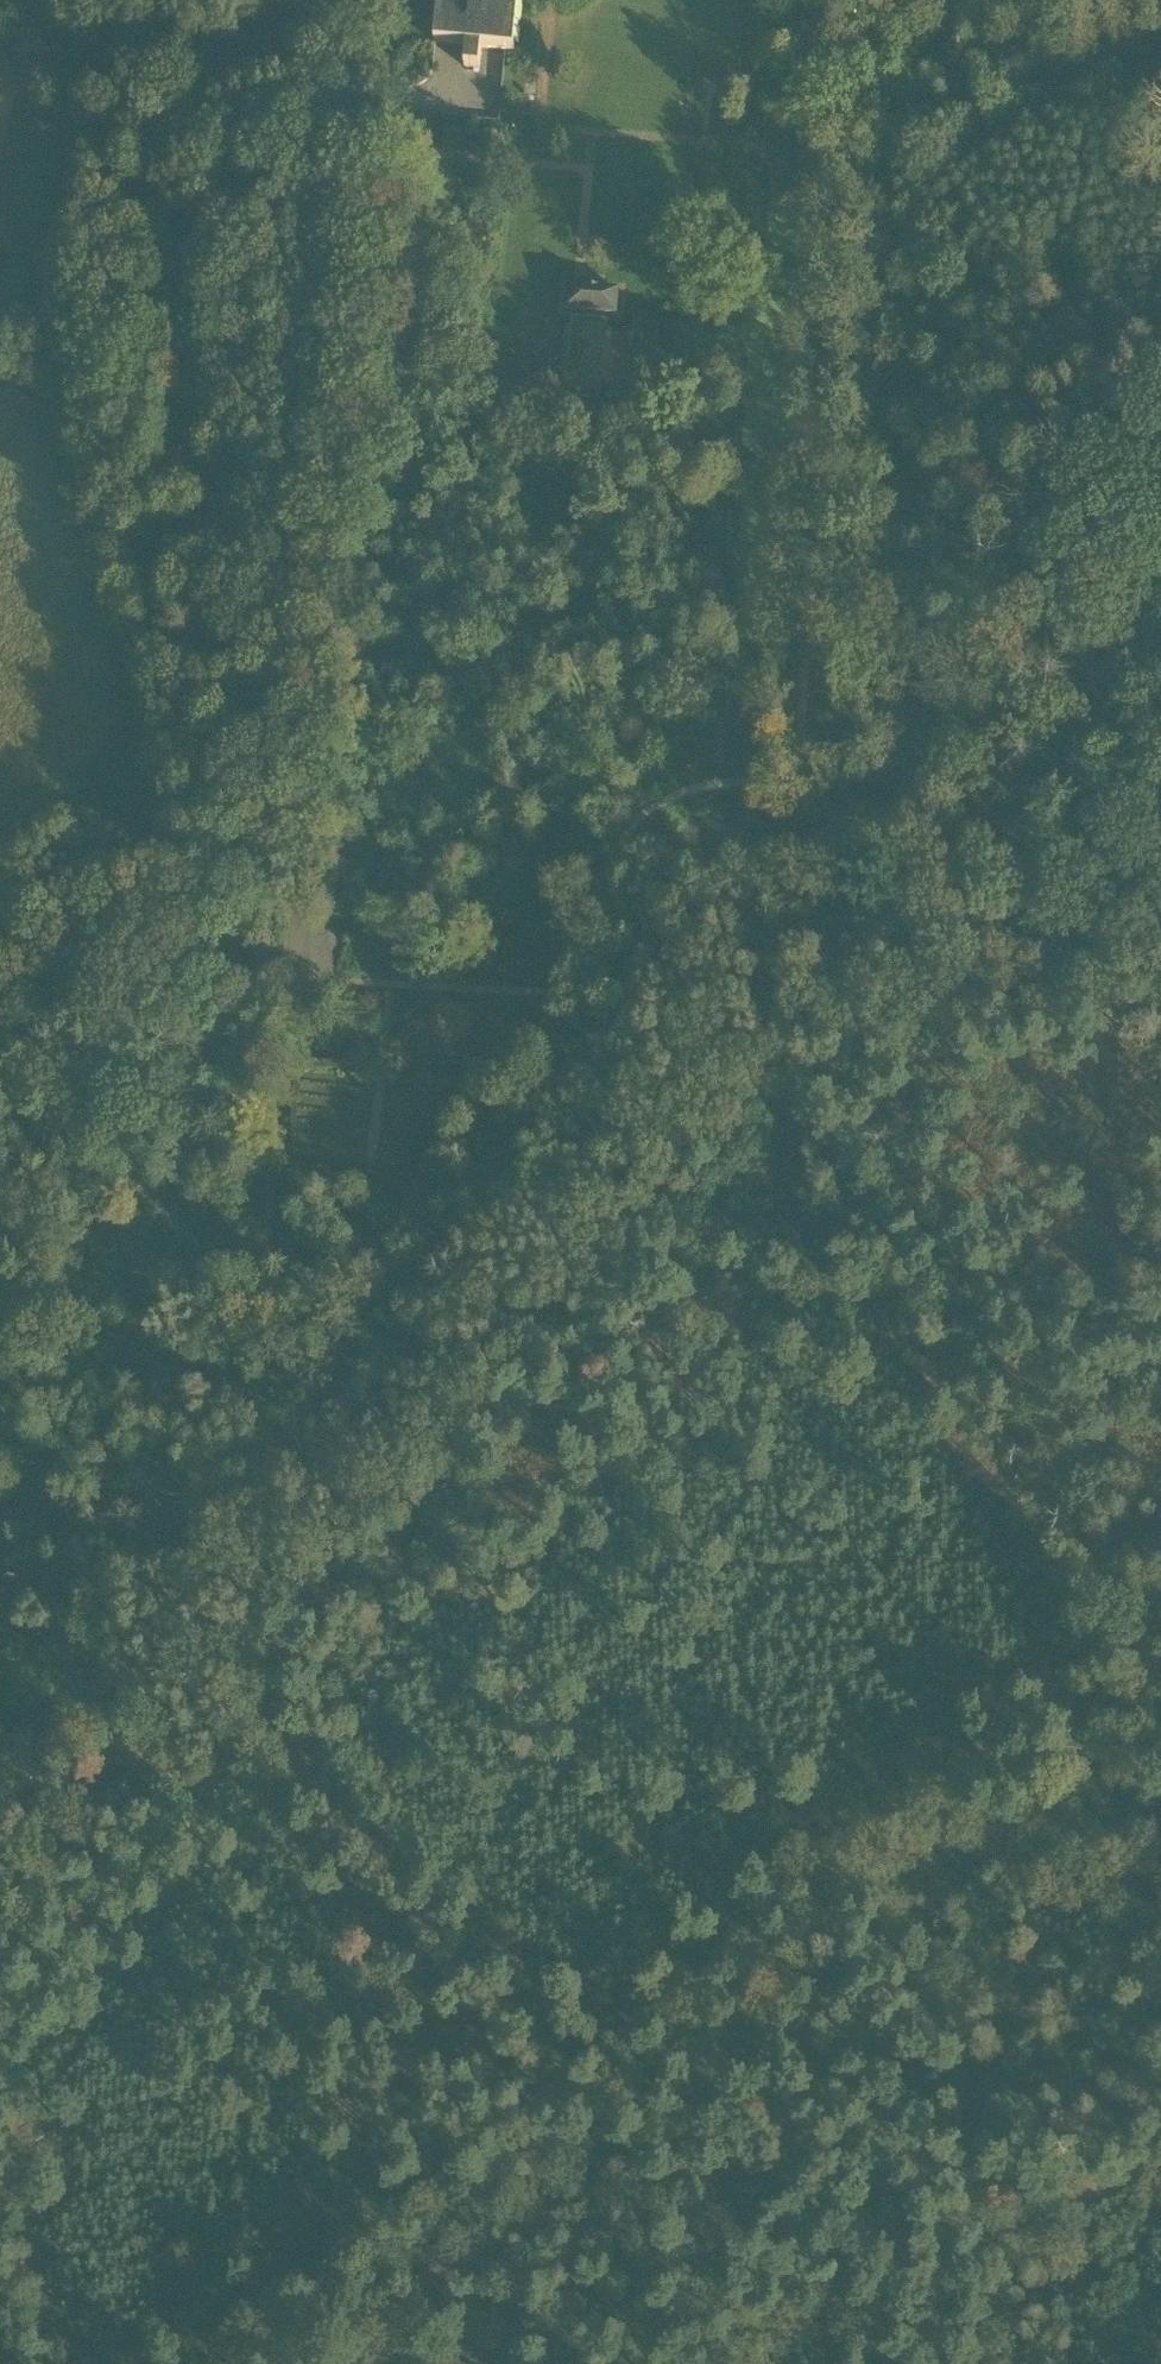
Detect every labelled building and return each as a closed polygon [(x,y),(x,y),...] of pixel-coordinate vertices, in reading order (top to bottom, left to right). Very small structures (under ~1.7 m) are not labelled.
[(435,41),(467,44),(465,66),(477,67),(479,46),(514,49),(519,0),(439,0),(435,41)] [(608,320),(595,319),(596,312),(616,314),(618,290),(567,285),(565,309),(585,311),(584,318),(571,317),(564,389),(601,393),(608,320)]
